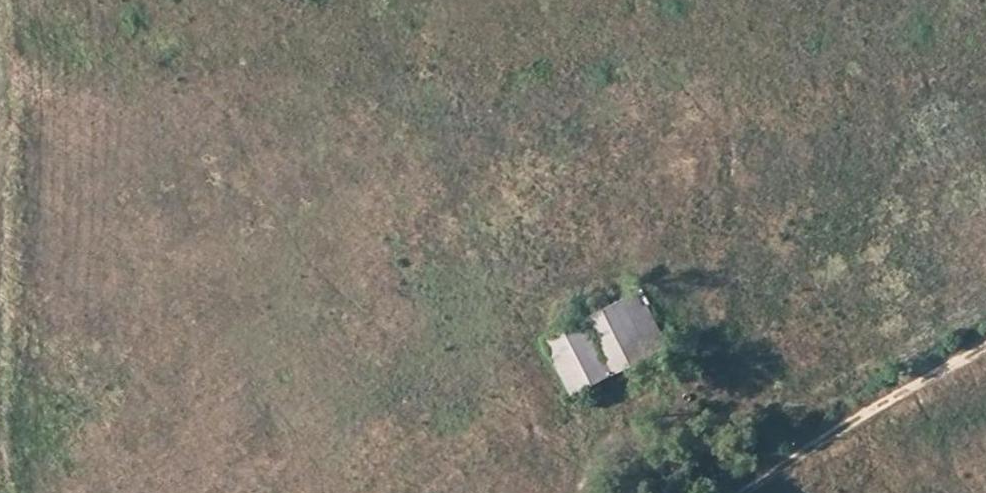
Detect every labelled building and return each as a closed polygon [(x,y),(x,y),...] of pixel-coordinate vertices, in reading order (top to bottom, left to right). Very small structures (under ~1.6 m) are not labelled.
[(541,337),(571,393),(661,347),(632,292),(541,337)]
